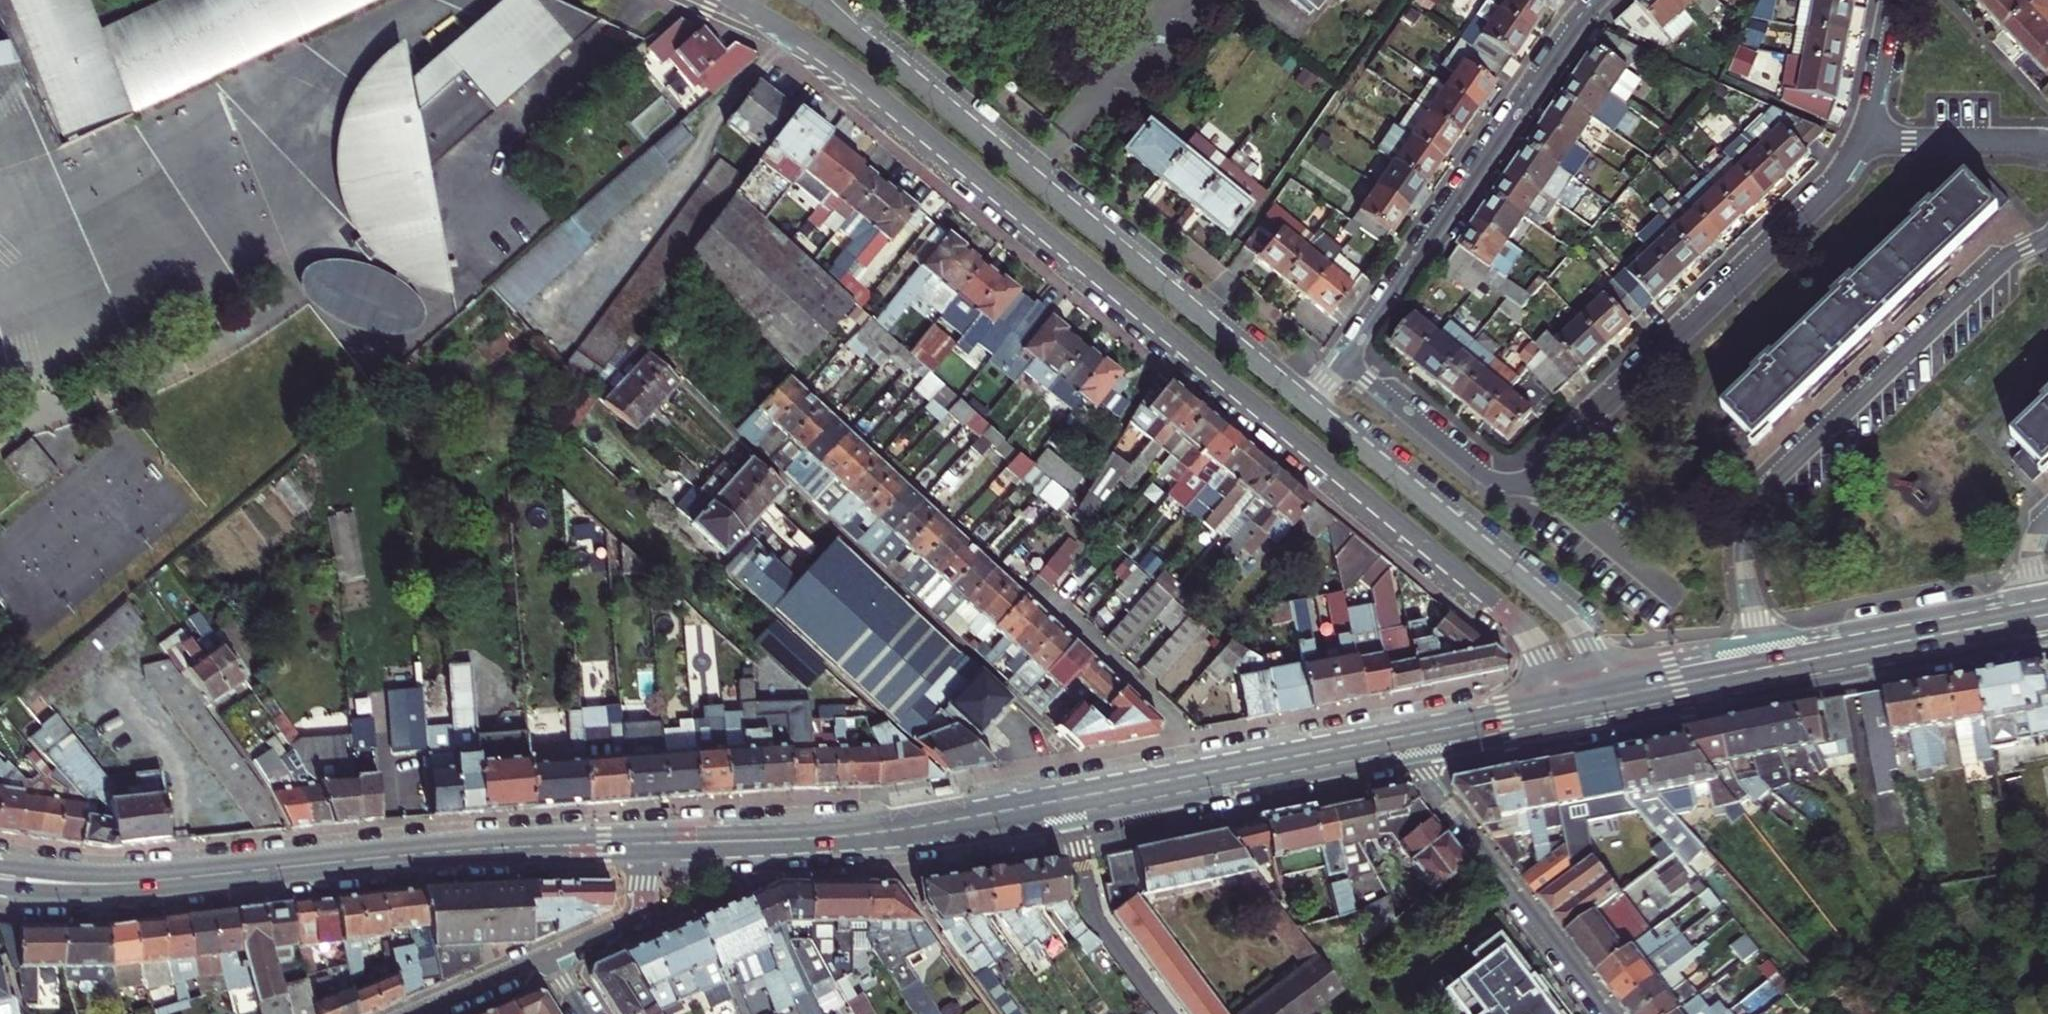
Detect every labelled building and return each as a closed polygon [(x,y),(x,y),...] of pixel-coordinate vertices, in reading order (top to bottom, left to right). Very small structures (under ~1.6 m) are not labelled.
[(92,29),(81,0),(0,0),(0,28),(6,42),(16,64),(53,147),(123,115),(122,110),(364,0),(156,0),(92,29)] [(350,140),(348,160),(348,176),(351,190),(357,210),(364,226),(371,237),(384,253),(399,267),(416,278),(435,287),(454,292),(437,169),(614,19),(572,0),(511,0),(425,74),(420,44),(403,55),(395,61),(380,76),(368,92),(359,110),(354,124),(350,140)] [(1311,16),(1325,0),(1292,0),(1311,16)] [(1528,29),(1498,8),(1487,0),(1485,0),(1459,39),(1501,68),(1528,29)] [(1498,8),(1528,29),(1548,0),(1503,0),(1498,8)] [(1617,25),(1664,46),(1670,39),(1663,31),(1685,10),(1676,0),(1643,0),(1617,25)] [(1685,10),(1696,0),(1676,0),(1685,10)] [(1775,0),(1760,0),(1760,2),(1751,18),(1771,22),(1775,0)] [(1811,29),(1850,36),(1855,7),(1817,0),(1814,0),(1803,0),(1797,27),(1811,29)] [(2004,29),(2029,5),(2025,0),(1991,0),(1984,7),(2004,29)] [(2025,51),(2047,29),(2047,2),(2046,0),(2034,0),(2029,5),(2004,29),(2025,51)] [(685,21),(651,50),(662,64),(667,59),(694,89),(700,84),(712,98),(760,57),(735,44),(724,54),(702,30),(685,21)] [(1811,29),(1806,58),(1844,66),(1850,36),(1811,29)] [(2025,51),(2047,75),(2047,74),(2047,29),(2025,51)] [(1642,49),(1607,33),(1579,72),(1620,100),(1625,103),(1642,78),(1628,68),(1642,49)] [(1501,68),(1459,39),(1445,59),(1457,68),(1445,85),(1475,106),(1501,68)] [(0,43),(0,67),(16,64),(6,42),(0,43)] [(1781,100),(1829,121),(1839,95),(1844,66),(1806,58),(1799,93),(1783,90),(1781,100)] [(1620,100),(1579,72),(1563,95),(1594,117),(1599,110),(1604,113),(1609,116),(1620,100)] [(726,125),(764,155),(798,112),(759,83),(726,125)] [(1475,106),(1445,85),(1428,110),(1458,131),(1475,106)] [(1545,121),(1576,143),(1586,150),(1604,124),(1599,121),(1594,117),(1563,95),(1545,121)] [(1411,134),(1428,110),(1415,101),(1399,126),(1411,134)] [(1746,133),(1788,177),(1810,155),(1806,150),(1826,132),(1771,107),(1745,131),(1746,133)] [(1428,110),(1411,134),(1441,155),(1458,131),(1428,110)] [(1599,121),(1604,113),(1599,110),(1594,117),(1599,121)] [(735,193),(766,222),(793,185),(809,164),(828,139),(830,136),(798,112),(764,155),(744,181),(737,191),(735,193)] [(1545,121),(1529,145),(1560,167),(1576,143),(1545,121)] [(1441,155),(1411,134),(1399,126),(1396,123),(1378,148),(1394,159),(1424,180),(1441,155)] [(1148,125),(1126,152),(1158,178),(1160,179),(1182,152),(1148,125)] [(694,143),(680,126),(655,148),(669,165),(694,143)] [(1728,157),(1766,197),(1788,177),(1746,133),(1725,153),(1728,157)] [(1160,179),(1191,205),(1192,206),(1227,164),(1193,136),(1182,152),(1160,179)] [(837,198),(838,197),(861,168),(862,167),(857,163),(828,139),(809,164),(793,185),(820,208),(821,207),(832,194),(835,197),(837,198)] [(1586,150),(1576,143),(1560,167),(1570,174),(1586,150)] [(1560,167),(1529,145),(1511,170),(1543,192),(1560,167)] [(669,165),(655,148),(644,157),(662,179),(673,170),(669,165)] [(662,179),(644,157),(634,166),(652,188),(662,179)] [(1728,157),(1707,178),(1745,218),(1766,197),(1728,157)] [(1424,180),(1394,159),(1377,184),(1407,205),(1424,180)] [(719,162),(712,172),(737,191),(744,181),(719,162)] [(1266,197),(1227,164),(1192,206),(1225,233),(1247,206),(1255,213),(1266,197)] [(652,188),(634,166),(624,175),(642,196),(652,188)] [(1570,174),(1560,167),(1543,192),(1553,199),(1570,174)] [(861,168),(838,197),(856,213),(880,183),(861,168)] [(1553,199),(1543,192),(1511,170),(1494,195),(1525,217),(1556,238),(1562,229),(1547,219),(1558,203),(1553,199)] [(737,191),(712,172),(705,182),(729,201),(735,193),(737,191)] [(642,196),(624,175),(614,184),(632,205),(642,196)] [(1291,177),(1284,187),(1307,202),(1314,193),(1291,177)] [(1707,178),(1685,199),(1723,239),(1745,218),(1707,178)] [(1754,381),(1721,411),(1734,424),(1723,434),(1743,456),(2011,203),(1991,182),(1980,192),(1968,179),(1936,210),(1933,207),(1913,226),(1916,229),(1855,286),(1853,283),(1833,302),(1835,305),(1774,362),(1772,360),(1752,379),(1754,381)] [(705,182),(697,192),(721,211),(729,201),(705,182)] [(857,238),(868,246),(880,232),(874,228),(898,198),(880,183),(856,213),(848,223),(860,234),(857,238)] [(632,205),(614,184),(604,192),(622,214),(632,205)] [(1358,224),(1382,241),(1407,205),(1377,184),(1352,219),(1358,224)] [(622,214),(604,192),(594,201),(612,223),(622,214)] [(697,192),(689,202),(714,221),(721,211),(697,192)] [(766,222),(735,193),(682,267),(794,369),(837,324),(857,303),(836,285),(814,265),(790,243),(766,222)] [(832,194),(821,207),(832,216),(837,209),(835,197),(832,194)] [(1508,242),(1525,217),(1494,195),(1476,220),(1508,242)] [(879,256),(888,244),(904,224),(913,231),(924,218),(914,212),(916,209),(904,200),(899,196),(898,198),(874,228),(880,232),(868,246),(879,256)] [(1723,239),(1685,199),(1673,210),(1661,198),(1651,207),(1663,219),(1701,260),(1723,239)] [(612,223),(594,201),(583,210),(602,231),(612,223)] [(714,221),(689,202),(681,213),(706,231),(714,221)] [(1313,235),(1276,207),(1245,245),(1281,276),(1300,254),(1305,246),(1313,236),(1313,235)] [(1333,207),(1327,216),(1352,233),(1358,224),(1352,219),(1333,207)] [(602,231),(583,210),(573,219),(591,240),(602,231)] [(681,213),(674,222),(698,241),(706,231),(681,213)] [(591,240),(573,219),(570,222),(561,229),(585,257),(597,246),(591,240)] [(1642,239),(1654,251),(1680,279),(1701,260),(1663,219),(1642,239)] [(1508,242),(1476,220),(1450,257),(1483,280),(1491,286),(1508,298),(1525,309),(1534,298),(1503,275),(1520,250),(1508,242)] [(674,222),(666,233),(690,251),(698,241),(674,222)] [(908,252),(921,236),(913,231),(904,224),(888,244),(892,248),(904,257),(908,252)] [(585,257),(561,229),(551,238),(574,266),(585,257)] [(965,248),(960,244),(948,234),(946,236),(938,229),(927,242),(935,248),(921,267),(933,276),(938,281),(939,279),(963,250),(965,248)] [(1313,236),(1305,246),(1313,251),(1325,235),(1317,230),(1313,235),(1313,236)] [(666,233),(659,242),(683,261),(690,251),(666,233)] [(1281,276),(1304,295),(1337,254),(1341,248),(1325,235),(1313,251),(1305,246),(1300,254),(1281,276)] [(574,266),(551,238),(539,248),(563,276),(574,266)] [(683,261),(659,242),(652,252),(675,271),(676,270),(683,261)] [(563,276),(539,248),(528,258),(552,286),(563,276)] [(879,265),(890,275),(904,257),(892,248),(879,265)] [(939,279),(959,295),(983,265),(963,250),(939,279)] [(1615,280),(1645,311),(1645,312),(1680,279),(1654,251),(1630,273),(1625,270),(1615,280)] [(675,271),(652,252),(644,263),(668,281),(675,271)] [(890,275),(885,281),(892,286),(916,257),(908,252),(904,257),(890,275)] [(1337,254),(1304,295),(1339,325),(1371,279),(1337,254)] [(1483,280),(1450,257),(1441,271),(1472,295),(1483,280)] [(552,286),(528,258),(516,268),(540,295),(552,286)] [(644,263),(637,272),(661,290),(668,281),(644,263)] [(983,265),(959,295),(976,309),(1001,280),(991,272),(983,265)] [(540,295),(516,268),(505,278),(529,305),(540,295)] [(661,290),(637,272),(629,283),(653,301),(661,290)] [(939,291),(938,281),(933,276),(923,288),(935,298),(939,291)] [(529,305),(505,278),(493,288),(517,315),(529,305)] [(1019,293),(1008,284),(1002,279),(1001,280),(976,309),(976,310),(981,316),(957,345),(969,355),(977,345),(993,358),(1033,307),(1021,297),(1019,293)] [(1607,295),(1583,318),(1610,347),(1634,324),(1635,320),(1645,311),(1615,280),(1603,291),(1607,295)] [(653,301),(629,283),(621,293),(646,311),(653,301)] [(1508,298),(1491,286),(1484,294),(1500,307),(1508,298)] [(638,321),(646,311),(621,293),(614,303),(638,321)] [(918,294),(905,310),(916,318),(929,302),(918,294)] [(1508,298),(1500,307),(1522,325),(1525,309),(1508,298)] [(638,321),(614,303),(606,313),(631,331),(638,321)] [(857,303),(837,324),(846,333),(854,325),(861,331),(872,318),(862,309),(857,303)] [(937,321),(946,310),(937,303),(928,314),(937,321)] [(991,360),(1018,381),(1026,372),(1036,359),(1041,363),(1042,362),(1065,333),(1066,331),(1063,329),(1049,318),(1048,320),(1033,307),(993,358),(991,360)] [(958,318),(947,309),(946,310),(937,321),(911,354),(916,358),(931,372),(933,374),(957,345),(981,316),(976,310),(964,312),(962,316),(958,318)] [(624,341),(628,335),(631,331),(606,313),(598,323),(624,341)] [(1391,344),(1416,364),(1440,334),(1415,314),(1391,344)] [(1537,345),(1543,351),(1571,381),(1583,370),(1584,371),(1610,347),(1583,318),(1558,341),(1550,333),(1537,345)] [(1439,383),(1473,341),(1474,340),(1451,321),(1440,334),(1416,364),(1439,383)] [(624,341),(598,323),(591,333),(616,351),(617,350),(624,341)] [(868,353),(882,366),(902,345),(888,332),(868,353)] [(616,351),(591,333),(583,343),(608,362),(616,351)] [(1042,362),(1060,377),(1084,348),(1065,333),(1042,362)] [(617,350),(668,396),(680,384),(680,383),(643,349),(638,344),(628,335),(624,341),(617,350)] [(1496,360),(1473,341),(1439,383),(1462,402),(1496,360)] [(583,343),(576,353),(601,372),(607,364),(608,362),(583,343)] [(1084,348),(1060,377),(1077,391),(1102,362),(1084,348)] [(607,364),(658,408),(668,396),(617,350),(616,351),(608,362),(607,364)] [(1543,351),(1530,366),(1556,395),(1571,381),(1543,351)] [(601,372),(576,353),(565,369),(586,392),(588,390),(599,375),(601,372)] [(916,358),(910,364),(926,378),(931,372),(916,358)] [(1036,359),(1026,372),(1036,381),(1042,375),(1041,363),(1036,359)] [(1496,360),(1462,402),(1485,421),(1510,391),(1520,379),(1496,360)] [(1079,392),(1085,398),(1096,407),(1100,403),(1118,416),(1124,416),(1131,404),(1119,395),(1128,383),(1120,377),(1121,375),(1108,365),(1103,361),(1102,362),(1077,391),(1079,392)] [(647,419),(658,408),(607,364),(601,372),(599,375),(647,419)] [(931,372),(926,378),(940,392),(941,391),(946,386),(933,374),(931,372)] [(635,433),(647,419),(599,375),(588,390),(635,433)] [(1190,399),(1160,375),(1142,405),(1156,418),(1142,434),(1144,436),(1127,457),(1133,463),(1141,455),(1166,426),(1163,423),(1175,410),(1179,412),(1190,399)] [(762,436),(773,424),(804,391),(788,376),(757,409),(766,418),(751,432),(742,424),(737,429),(737,430),(753,445),(758,440),(762,436)] [(946,386),(941,391),(956,404),(960,399),(946,386)] [(804,391),(773,424),(788,438),(819,405),(804,391)] [(1544,418),(1510,391),(1485,421),(1510,441),(1525,423),(1533,431),(1544,418)] [(1085,398),(1079,392),(1067,397),(1063,402),(1074,411),(1085,398)] [(963,426),(975,413),(960,399),(956,404),(948,412),(963,426)] [(1166,426),(1141,455),(1150,462),(1161,450),(1169,457),(1206,413),(1190,399),(1179,412),(1175,410),(1163,423),(1166,426)] [(2012,437),(2025,450),(2014,460),(2034,482),(2047,469),(2047,399),(2042,405),(2045,407),(2012,437)] [(768,459),(783,472),(833,418),(819,405),(788,438),(777,449),(773,454),(768,459)] [(1226,429),(1206,413),(1169,457),(1179,465),(1169,477),(1178,485),(1204,456),(1202,454),(1212,441),(1215,443),(1226,429)] [(797,486),(848,431),(833,418),(783,472),(788,478),(796,468),(802,473),(794,483),(797,486)] [(583,421),(577,427),(583,432),(587,426),(583,421)] [(773,424),(762,436),(777,449),(788,438),(773,424)] [(990,427),(983,435),(997,448),(1004,440),(990,427)] [(1199,479),(1207,485),(1243,443),(1226,429),(1215,443),(1212,441),(1202,454),(1204,456),(1178,485),(1188,492),(1199,479)] [(817,481),(824,487),(863,445),(848,431),(797,486),(812,500),(817,494),(811,489),(817,481)] [(43,440),(15,463),(38,489),(65,466),(43,440)] [(758,440),(753,445),(768,459),(773,454),(758,440)] [(1011,463),(1020,454),(1007,443),(1004,440),(997,448),(996,450),(1011,463)] [(1191,513),(1204,524),(1238,484),(1238,480),(1248,469),(1251,472),(1262,459),(1243,443),(1207,485),(1195,499),(1200,503),(1191,513)] [(863,445),(824,487),(817,494),(812,500),(827,514),(878,459),(863,445)] [(1047,449),(1034,464),(1069,493),(1082,478),(1047,449)] [(1011,463),(1006,468),(1022,482),(1035,469),(1030,464),(1020,454),(1011,463)] [(752,459),(738,474),(771,504),(785,490),(752,459)] [(862,505),(892,473),(878,459),(827,514),(841,527),(846,521),(839,515),(846,508),(853,514),(862,505)] [(1238,505),(1245,511),(1278,472),(1262,459),(1251,472),(1248,469),(1238,480),(1238,484),(1204,524),(1215,533),(1238,505)] [(684,462),(677,470),(687,480),(688,480),(692,484),(699,476),(684,462)] [(724,462),(712,476),(758,518),(771,504),(738,474),(724,462)] [(1278,472),(1245,511),(1242,515),(1249,521),(1234,541),(1244,548),(1273,514),(1271,512),(1283,498),(1287,502),(1297,488),(1278,472)] [(862,505),(877,518),(907,486),(892,473),(862,505)] [(699,491),(703,494),(744,533),(752,539),(754,541),(760,535),(750,526),(758,518),(712,476),(710,479),(699,491)] [(883,541),(921,500),(907,486),(877,518),(868,527),(883,541)] [(1273,514),(1244,548),(1244,549),(1252,556),(1270,536),(1278,543),(1290,528),(1298,519),(1314,501),(1297,488),(1287,502),(1283,498),(1271,512),(1273,514)] [(744,533),(703,494),(699,491),(697,489),(682,505),(679,508),(695,523),(692,526),(725,556),(727,553),(734,558),(752,539),(744,533)] [(905,546),(936,514),(921,500),(883,541),(876,548),(870,554),(885,568),(890,562),(882,555),(889,548),(897,556),(905,546)] [(1318,537),(1327,527),(1335,519),(1314,501),(1298,519),(1318,537)] [(329,518),(331,531),(357,526),(355,513),(329,518)] [(1091,526),(1076,513),(1071,522),(1084,534),(1091,526)] [(920,560),(951,527),(936,514),(905,546),(912,553),(900,564),(894,558),(890,562),(885,568),(899,582),(912,568),(920,560)] [(1335,519),(1327,527),(1334,559),(1355,535),(1335,519)] [(856,541),(861,535),(846,521),(841,527),(856,541)] [(1131,536),(1116,522),(1104,535),(1104,536),(1120,549),(1131,536)] [(331,531),(333,544),(359,538),(357,526),(331,531)] [(919,576),(912,568),(899,582),(914,595),(965,541),(951,527),(920,560),(928,567),(919,576)] [(819,547),(799,529),(791,539),(810,556),(819,547)] [(870,554),(876,548),(861,535),(856,541),(870,554)] [(1359,581),(1380,556),(1355,535),(1334,559),(1341,592),(1359,581)] [(359,538),(333,544),(335,556),(361,551),(359,538)] [(734,558),(725,569),(947,773),(997,764),(973,743),(978,738),(943,705),(965,683),(949,668),(962,655),(837,538),(806,572),(797,582),(786,571),(754,541),(752,539),(734,558)] [(929,609),(981,555),(965,541),(914,595),(929,609)] [(650,569),(622,543),(625,573),(650,571),(650,569)] [(1060,549),(1045,565),(1040,576),(1051,584),(1072,560),(1060,549)] [(335,556),(337,568),(363,563),(361,551),(335,556)] [(949,599),(959,608),(995,569),(981,555),(929,609),(929,610),(944,624),(949,618),(939,609),(949,599)] [(1371,591),(1392,566),(1380,556),(1359,581),(1371,591)] [(795,562),(786,571),(797,582),(806,572),(795,562)] [(366,577),(363,563),(337,568),(339,582),(366,577)] [(1139,567),(1117,590),(1127,600),(1150,577),(1139,567)] [(1074,568),(1055,589),(1063,596),(1082,576),(1074,568)] [(970,624),(971,622),(1009,582),(995,569),(959,608),(956,611),(970,624)] [(1442,622),(1449,613),(1397,570),(1416,662),(1421,686),(1473,676),(1468,654),(1437,661),(1433,644),(1436,634),(1432,631),(1435,627),(1432,625),(1438,620),(1442,622)] [(1180,588),(1163,573),(1156,582),(1156,583),(1172,597),(1180,588)] [(994,628),(1024,596),(1009,582),(971,622),(986,637),(994,628)] [(1110,633),(1128,649),(1173,598),(1172,597),(1156,583),(1110,633)] [(1197,604),(1180,588),(1172,597),(1173,598),(1189,613),(1197,604)] [(1363,697),(1351,641),(1341,592),(1328,596),(1342,656),(1328,660),(1328,662),(1336,702),(1363,697)] [(1305,595),(1289,598),(1294,625),(1302,665),(1311,707),(1336,702),(1328,662),(1317,664),(1305,595)] [(1024,596),(994,628),(1003,637),(982,659),(990,667),(1010,645),(1041,612),(1024,596)] [(1294,625),(1289,598),(1269,602),(1272,621),(1275,620),(1277,629),(1294,625)] [(94,670),(104,661),(115,652),(125,643),(135,635),(145,626),(127,601),(114,612),(105,620),(95,629),(84,639),(75,647),(64,656),(53,665),(45,673),(43,674),(33,683),(52,705),(63,697),(73,688),(84,679),(94,670)] [(1389,692),(1376,627),(1372,605),(1351,611),(1354,625),(1367,622),(1369,637),(1351,641),(1363,697),(1389,692)] [(211,630),(222,646),(246,681),(267,667),(229,612),(208,626),(211,630)] [(1014,674),(1027,661),(1058,628),(1041,612),(1010,645),(1019,652),(998,674),(1007,683),(1014,674)] [(1190,613),(1143,665),(1158,678),(1205,627),(1190,613)] [(1506,660),(1449,613),(1442,622),(1438,620),(1432,625),(1435,627),(1432,631),(1436,634),(1433,644),(1437,661),(1468,654),(1473,676),(1504,670),(1506,660)] [(958,636),(963,631),(949,618),(944,624),(958,636)] [(807,688),(826,668),(774,621),(757,641),(807,688)] [(1421,686),(1416,662),(1409,664),(1405,647),(1398,648),(1397,640),(1401,639),(1398,622),(1376,627),(1389,692),(1421,686)] [(208,626),(208,625),(192,636),(197,643),(209,635),(208,633),(211,630),(208,626)] [(1023,682),(1014,674),(1007,683),(1023,698),(1028,692),(1044,676),(1074,643),(1058,628),(1027,661),(1036,669),(1023,682)] [(192,646),(182,631),(167,642),(175,655),(179,652),(181,654),(192,646)] [(973,651),(978,645),(963,631),(958,636),(973,651)] [(1239,663),(1248,649),(1233,640),(1228,647),(1227,647),(1224,652),(1216,666),(1227,672),(1233,661),(1239,663)] [(1063,688),(1075,675),(1091,658),(1074,643),(1044,676),(1051,683),(1030,706),(1039,714),(1042,711),(1054,698),(1063,688)] [(246,681),(222,646),(204,657),(228,693),(246,681)] [(1012,702),(962,655),(949,668),(965,683),(943,705),(978,738),(1012,702)] [(204,657),(186,669),(210,705),(228,693),(204,657)] [(1075,675),(1093,692),(1106,705),(1122,688),(1091,658),(1075,675)] [(227,738),(218,725),(208,711),(205,708),(199,700),(190,687),(181,675),(171,662),(143,666),(144,679),(152,678),(153,691),(161,691),(163,705),(170,704),(171,716),(179,715),(180,729),(188,729),(190,743),(197,742),(199,755),(205,754),(207,768),(215,767),(218,781),(224,780),(225,793),(232,793),(234,806),(240,805),(242,818),(248,817),(249,833),(287,829),(279,813),(272,801),(266,790),(265,788),(256,776),(246,763),(236,750),(227,738)] [(1276,714),(1267,667),(1266,663),(1237,669),(1247,719),(1276,714)] [(470,665),(450,666),(455,732),(478,731),(473,664),(470,665)] [(1993,750),(2019,746),(2019,742),(2047,736),(2047,682),(2045,664),(1979,676),(1993,750)] [(1311,707),(1302,665),(1274,670),(1272,665),(1267,667),(1276,714),(1311,707)] [(759,792),(814,788),(812,736),(811,729),(811,722),(789,724),(788,699),(758,671),(760,711),(756,711),(759,748),(757,748),(759,792)] [(1948,681),(1956,725),(1971,722),(1979,765),(1986,764),(1987,768),(1996,767),(1993,750),(1979,676),(1948,681)] [(1937,729),(1956,725),(1948,681),(1917,687),(1933,771),(1946,769),(1941,737),(1937,729)] [(1934,780),(1933,771),(1917,687),(1885,692),(1893,736),(1912,733),(1912,735),(1911,738),(1919,783),(1934,780)] [(461,814),(457,757),(457,753),(443,754),(437,688),(423,689),(428,750),(433,816),(461,814)] [(1055,729),(1077,750),(1119,742),(1080,705),(1063,688),(1054,698),(1070,713),(1055,729)] [(1093,692),(1080,705),(1119,742),(1156,736),(1160,723),(1122,688),(1106,705),(1093,692)] [(428,750),(423,689),(396,691),(400,753),(428,750)] [(1032,695),(1028,692),(1023,698),(1026,702),(1032,695)] [(1867,730),(1869,742),(1879,796),(1895,793),(1891,772),(1899,771),(1893,736),(1885,692),(1860,697),(1867,730)] [(1845,795),(1862,785),(1846,699),(1791,708),(1815,747),(1819,753),(1831,772),(1845,795)] [(759,748),(756,711),(755,703),(743,704),(744,730),(724,731),(729,794),(759,792),(757,748),(759,748)] [(834,706),(835,720),(846,720),(846,708),(846,705),(834,706)] [(1770,712),(1779,754),(1815,747),(1791,708),(1770,712)] [(712,730),(694,732),(698,796),(729,794),(724,731),(722,709),(716,710),(716,719),(712,720),(712,730)] [(1042,711),(1039,714),(1053,727),(1055,724),(1042,711)] [(1754,759),(1756,759),(1771,756),(1777,784),(1790,781),(1785,758),(1779,754),(1770,712),(1744,717),(1754,759)] [(589,804),(586,762),(583,728),(582,713),(569,714),(571,745),(529,748),(534,808),(589,804)] [(306,773),(318,783),(336,824),(359,822),(352,727),(329,729),(332,760),(309,761),(305,754),(308,752),(283,714),(273,721),(300,761),(306,773)] [(1754,759),(1744,717),(1720,722),(1729,765),(1731,764),(1738,782),(1744,791),(1748,790),(1762,787),(1756,759),(1754,759)] [(854,727),(855,745),(856,787),(879,786),(877,744),(872,733),(865,718),(854,719),(854,727)] [(835,720),(835,724),(845,724),(845,727),(854,727),(854,719),(846,720),(835,720)] [(811,729),(833,728),(835,728),(835,724),(835,720),(811,722),(811,729)] [(698,796),(694,732),(693,721),(679,722),(680,738),(663,739),(667,798),(698,796)] [(1729,765),(1720,722),(1684,729),(1684,737),(1688,742),(1729,795),(1734,792),(1730,786),(1738,782),(1731,764),(1729,765)] [(667,798),(663,739),(661,723),(649,724),(651,748),(655,754),(642,755),(641,739),(624,740),(629,801),(667,798)] [(877,744),(879,786),(908,782),(901,737),(886,723),(872,733),(877,744)] [(376,725),(352,727),(359,822),(382,821),(376,725)] [(583,728),(586,762),(589,804),(629,801),(624,740),(623,725),(583,728)] [(480,755),(478,736),(478,731),(455,732),(457,753),(457,757),(480,755)] [(534,808),(529,748),(528,732),(478,736),(480,755),(484,812),(534,808)] [(856,787),(855,745),(840,745),(839,734),(833,734),(833,735),(835,787),(856,787)] [(71,735),(46,754),(71,783),(87,802),(82,843),(108,847),(171,841),(163,772),(137,774),(138,788),(117,791),(71,735)] [(835,787),(833,735),(812,736),(814,788),(835,787)] [(901,737),(908,782),(943,777),(944,776),(901,737)] [(1688,742),(1684,737),(1645,743),(1655,791),(1666,807),(1672,814),(1692,810),(1696,803),(1695,794),(1710,792),(1714,814),(1724,813),(1731,823),(1744,814),(1729,795),(1688,742)] [(1655,791),(1645,743),(1618,749),(1626,796),(1627,800),(1636,811),(1673,855),(1684,867),(1703,851),(1685,832),(1675,839),(1656,815),(1666,807),(1655,791)] [(1576,757),(1585,805),(1626,796),(1618,749),(1576,757)] [(315,826),(296,787),(290,778),(278,761),(271,750),(252,762),(276,797),(293,828),(315,826)] [(1831,772),(1819,753),(1811,759),(1822,778),(1831,772)] [(484,812),(480,755),(457,757),(461,814),(484,812)] [(4,780),(0,808),(0,831),(19,834),(27,778),(25,776),(17,779),(13,771),(0,757),(0,776),(4,780)] [(286,757),(278,761),(290,778),(298,774),(286,757)] [(1585,805),(1576,757),(1550,763),(1563,823),(1574,821),(1573,816),(1587,814),(1585,805)] [(1550,763),(1520,769),(1533,830),(1536,847),(1550,844),(1547,827),(1563,823),(1550,763)] [(1533,830),(1520,769),(1495,774),(1506,826),(1508,836),(1515,834),(1511,827),(1518,826),(1520,833),(1533,830)] [(1506,826),(1495,774),(1458,782),(1456,791),(1514,867),(1526,858),(1524,854),(1515,834),(1508,836),(1506,826)] [(41,781),(27,778),(19,834),(40,837),(46,796),(47,788),(41,781)] [(87,802),(71,783),(65,787),(66,791),(68,795),(67,800),(60,840),(82,843),(87,802)] [(336,824),(318,783),(296,787),(315,826),(336,824)] [(1411,791),(1403,785),(1367,792),(1369,799),(1372,818),(1399,815),(1405,825),(1391,836),(1398,845),(1432,818),(1411,791)] [(47,788),(46,796),(67,800),(68,795),(66,791),(47,788)] [(60,840),(67,800),(46,796),(40,837),(60,840)] [(1369,799),(1351,803),(1359,839),(1376,836),(1372,818),(1369,799)] [(1351,803),(1312,811),(1321,848),(1325,864),(1328,878),(1337,876),(1339,883),(1330,885),(1338,918),(1355,913),(1338,844),(1359,839),(1351,803)] [(1263,820),(1264,822),(1270,847),(1277,878),(1298,873),(1298,870),(1294,854),(1321,848),(1312,811),(1312,810),(1263,820)] [(1596,859),(1622,894),(1673,855),(1636,811),(1622,822),(1639,845),(1622,857),(1615,847),(1604,853),(1596,840),(1603,838),(1598,816),(1588,818),(1589,825),(1593,845),(1596,859)] [(1563,823),(1564,830),(1589,825),(1588,818),(1587,814),(1573,816),(1574,821),(1563,823)] [(1432,818),(1398,845),(1434,890),(1467,864),(1432,818)] [(1264,822),(1223,831),(1251,868),(1267,863),(1261,849),(1270,847),(1264,822)] [(1223,831),(1133,850),(1139,879),(1142,894),(1238,875),(1254,872),(1251,868),(1223,831)] [(1536,847),(1537,851),(1540,865),(1523,879),(1540,900),(1574,875),(1571,860),(1568,845),(1552,856),(1550,844),(1536,847)] [(1593,845),(1571,860),(1574,875),(1596,859),(1593,845)] [(1294,854),(1298,870),(1325,864),(1321,848),(1294,854)] [(1125,883),(1139,879),(1133,850),(1119,853),(1125,883)] [(1540,865),(1537,851),(1524,854),(1526,858),(1514,867),(1523,879),(1540,865)] [(1125,883),(1119,853),(1105,856),(1111,886),(1125,883)] [(1063,859),(1036,863),(1043,906),(1044,912),(1069,949),(1081,956),(1101,942),(1091,934),(1070,902),(1069,896),(1064,864),(1063,859)] [(1574,875),(1540,900),(1567,936),(1597,913),(1622,894),(1596,859),(1574,875)] [(1017,915),(1035,941),(1039,946),(1050,938),(1040,924),(1032,908),(1043,906),(1036,863),(1010,867),(1017,915)] [(1010,867),(985,872),(991,914),(1001,912),(1002,917),(1024,949),(1035,941),(1017,915),(1010,867)] [(991,914),(985,872),(958,876),(965,922),(988,954),(1000,947),(989,932),(981,915),(991,914)] [(1254,872),(1238,875),(1249,889),(1247,891),(1304,966),(1316,957),(1295,929),(1282,912),(1277,904),(1272,897),(1254,872)] [(975,964),(988,954),(965,922),(958,876),(919,882),(923,902),(943,931),(950,930),(953,940),(968,962),(973,960),(975,964)] [(1125,883),(1111,886),(1104,887),(1112,914),(1136,896),(1137,895),(1142,894),(1139,879),(1125,883)] [(611,883),(557,884),(557,933),(575,924),(612,908),(611,883)] [(860,883),(809,884),(807,926),(808,937),(830,978),(837,991),(845,1004),(850,1013),(871,1013),(860,995),(854,998),(844,980),(850,977),(849,953),(850,935),(860,935),(860,932),(861,926),(860,883)] [(913,957),(900,938),(890,944),(873,922),(900,921),(906,935),(916,948),(923,944),(919,936),(928,929),(893,883),(860,883),(861,926),(860,932),(860,937),(870,952),(887,977),(908,961),(913,957)] [(465,885),(423,889),(431,927),(442,984),(484,965),(481,947),(486,947),(533,941),(531,904),(537,903),(536,884),(465,885)] [(557,884),(536,884),(537,903),(531,904),(533,941),(533,944),(557,933),(557,884)] [(779,884),(746,899),(788,999),(792,1009),(795,1013),(821,1013),(815,1002),(808,989),(785,944),(785,906),(781,905),(779,884)] [(807,926),(809,884),(779,884),(781,905),(785,906),(785,944),(808,989),(830,978),(808,937),(807,926)] [(423,889),(381,894),(395,962),(396,968),(398,978),(403,1001),(423,992),(411,930),(431,927),(423,889)] [(1706,893),(1679,914),(1684,921),(1704,905),(1711,914),(1719,908),(1706,893)] [(357,897),(367,940),(383,938),(389,963),(395,962),(381,894),(357,897)] [(1136,896),(1112,914),(1187,1013),(1225,1013),(1136,896)] [(1277,904),(1283,902),(1281,896),(1272,897),(1277,904)] [(357,897),(336,900),(349,967),(350,970),(366,967),(363,954),(370,953),(367,940),(357,897)] [(746,899),(696,921),(713,962),(725,989),(729,999),(736,1013),(780,1013),(792,1009),(788,999),(746,899)] [(349,967),(336,900),(312,902),(320,944),(323,943),(331,971),(343,968),(349,967)] [(1390,900),(1355,913),(1363,945),(1394,921),(1390,900)] [(312,902),(291,905),(307,975),(317,973),(311,946),(320,944),(312,902)] [(1283,902),(1277,904),(1282,912),(1286,910),(1287,908),(1283,902)] [(253,985),(262,1013),(316,1013),(314,1006),(311,992),(307,975),(291,905),(240,911),(244,953),(247,964),(242,965),(243,970),(249,969),(253,985)] [(244,953),(240,911),(215,915),(220,956),(230,992),(253,985),(249,969),(243,970),(242,965),(247,964),(244,953)] [(1567,936),(1598,977),(1628,954),(1619,942),(1645,921),(1639,914),(1613,934),(1597,913),(1567,936)] [(220,956),(215,915),(189,918),(195,959),(206,999),(229,992),(230,992),(220,956)] [(195,959),(189,918),(164,921),(169,962),(195,959)] [(169,962),(164,921),(136,925),(141,966),(169,962)] [(713,962),(696,921),(673,931),(699,993),(700,992),(708,1009),(729,999),(725,989),(713,962)] [(890,944),(900,938),(906,935),(900,921),(873,922),(890,944)] [(136,925),(108,928),(113,969),(129,967),(141,966),(136,925)] [(20,929),(0,926),(0,931),(14,971),(20,970),(20,929)] [(1903,926),(1894,934),(1901,944),(1911,936),(1903,926)] [(63,929),(64,969),(105,969),(116,1007),(123,1006),(119,991),(113,969),(108,928),(63,929)] [(63,929),(20,929),(20,970),(21,992),(24,1001),(29,1000),(29,994),(35,994),(35,987),(49,987),(50,969),(64,969),(63,929)] [(698,993),(699,993),(673,931),(651,941),(673,990),(686,985),(691,996),(698,993)] [(1496,934),(1466,958),(1474,968),(1442,993),(1459,1013),(1558,1013),(1496,934)] [(860,935),(850,935),(849,953),(870,952),(860,937),(860,935)] [(1645,940),(1628,954),(1598,977),(1610,992),(1658,955),(1645,940)] [(673,990),(651,941),(623,953),(660,1011),(674,1004),(678,1002),(673,990)] [(1688,956),(1674,967),(1678,973),(1702,954),(1698,948),(1688,956)] [(1610,992),(1622,1008),(1668,971),(1674,967),(1688,956),(1683,949),(1664,963),(1658,955),(1610,992)] [(615,1013),(662,1013),(660,1011),(623,953),(595,965),(591,977),(615,1013)] [(1866,970),(1855,956),(1848,961),(1859,976),(1866,970)] [(1316,957),(1304,966),(1240,1013),(1308,1013),(1341,989),(1316,957)] [(908,961),(887,977),(912,1013),(942,1013),(908,961)] [(131,989),(129,967),(113,969),(119,991),(131,989)] [(349,967),(343,968),(345,982),(352,981),(350,970),(349,967)] [(9,977),(2,978),(0,968),(0,1013),(17,1013),(9,977)] [(396,968),(388,970),(391,981),(398,978),(396,968)] [(1001,1013),(1018,1013),(986,969),(974,977),(1001,1013)] [(376,986),(373,970),(368,973),(368,975),(352,981),(354,989),(359,1013),(373,1013),(381,1010),(376,986)] [(1627,1013),(1645,1013),(1670,995),(1681,986),(1668,971),(1622,1008),(1627,1013)] [(311,992),(326,989),(328,1000),(314,1006),(316,1013),(337,1013),(334,998),(330,982),(324,983),(322,972),(317,973),(307,975),(311,992)] [(181,1006),(173,976),(164,978),(172,1009),(181,1006)] [(391,981),(376,986),(381,1010),(403,1001),(398,978),(391,981)] [(808,989),(815,1002),(837,991),(830,978),(808,989)] [(67,979),(78,1013),(96,1013),(96,1012),(91,1013),(91,980),(67,979)] [(1678,1013),(1709,1013),(1704,1007),(1720,994),(1713,986),(1693,1003),(1678,1013)] [(354,989),(334,998),(337,1013),(359,1013),(354,989)] [(510,1004),(515,1013),(557,1013),(544,995),(536,992),(510,1004)] [(1693,1003),(1689,998),(1678,1006),(1670,995),(1645,1013),(1678,1013),(1693,1003)] [(510,1004),(492,1011),(493,1013),(515,1013),(510,1004)] [(662,1013),(674,1013),(677,1012),(674,1004),(660,1011),(662,1013)]
